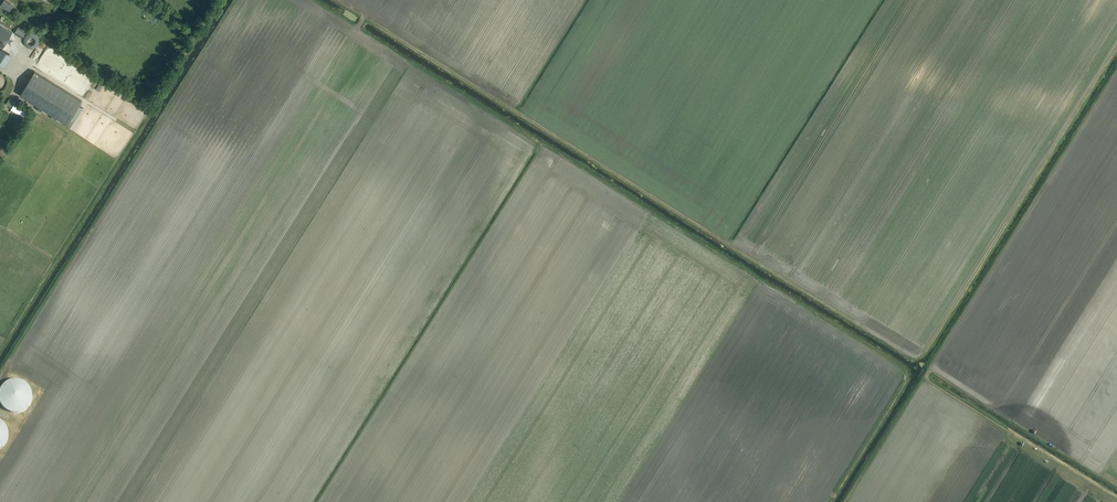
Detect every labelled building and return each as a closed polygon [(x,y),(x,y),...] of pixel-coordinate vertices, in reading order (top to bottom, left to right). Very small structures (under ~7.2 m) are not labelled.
[(2,48),(12,33),(0,25),(0,47),(2,48)] [(18,27),(14,33),(22,38),(26,32),(18,27)] [(69,126),(73,120),(71,119),(82,102),(35,73),(21,96),(69,126)] [(14,107),(11,112),(24,120),(27,115),(14,107)] [(21,381),(16,380),(12,381),(7,383),(4,386),(1,389),(0,392),(0,402),(0,403),(3,407),(6,411),(10,413),(15,414),(20,413),(24,411),(28,408),(31,405),(32,400),(32,395),(31,391),(29,387),(25,383),(21,381)] [(2,448),(5,446),(7,443),(8,439),(9,435),(9,431),(7,428),(5,424),(3,422),(0,420),(0,449),(2,448)]
